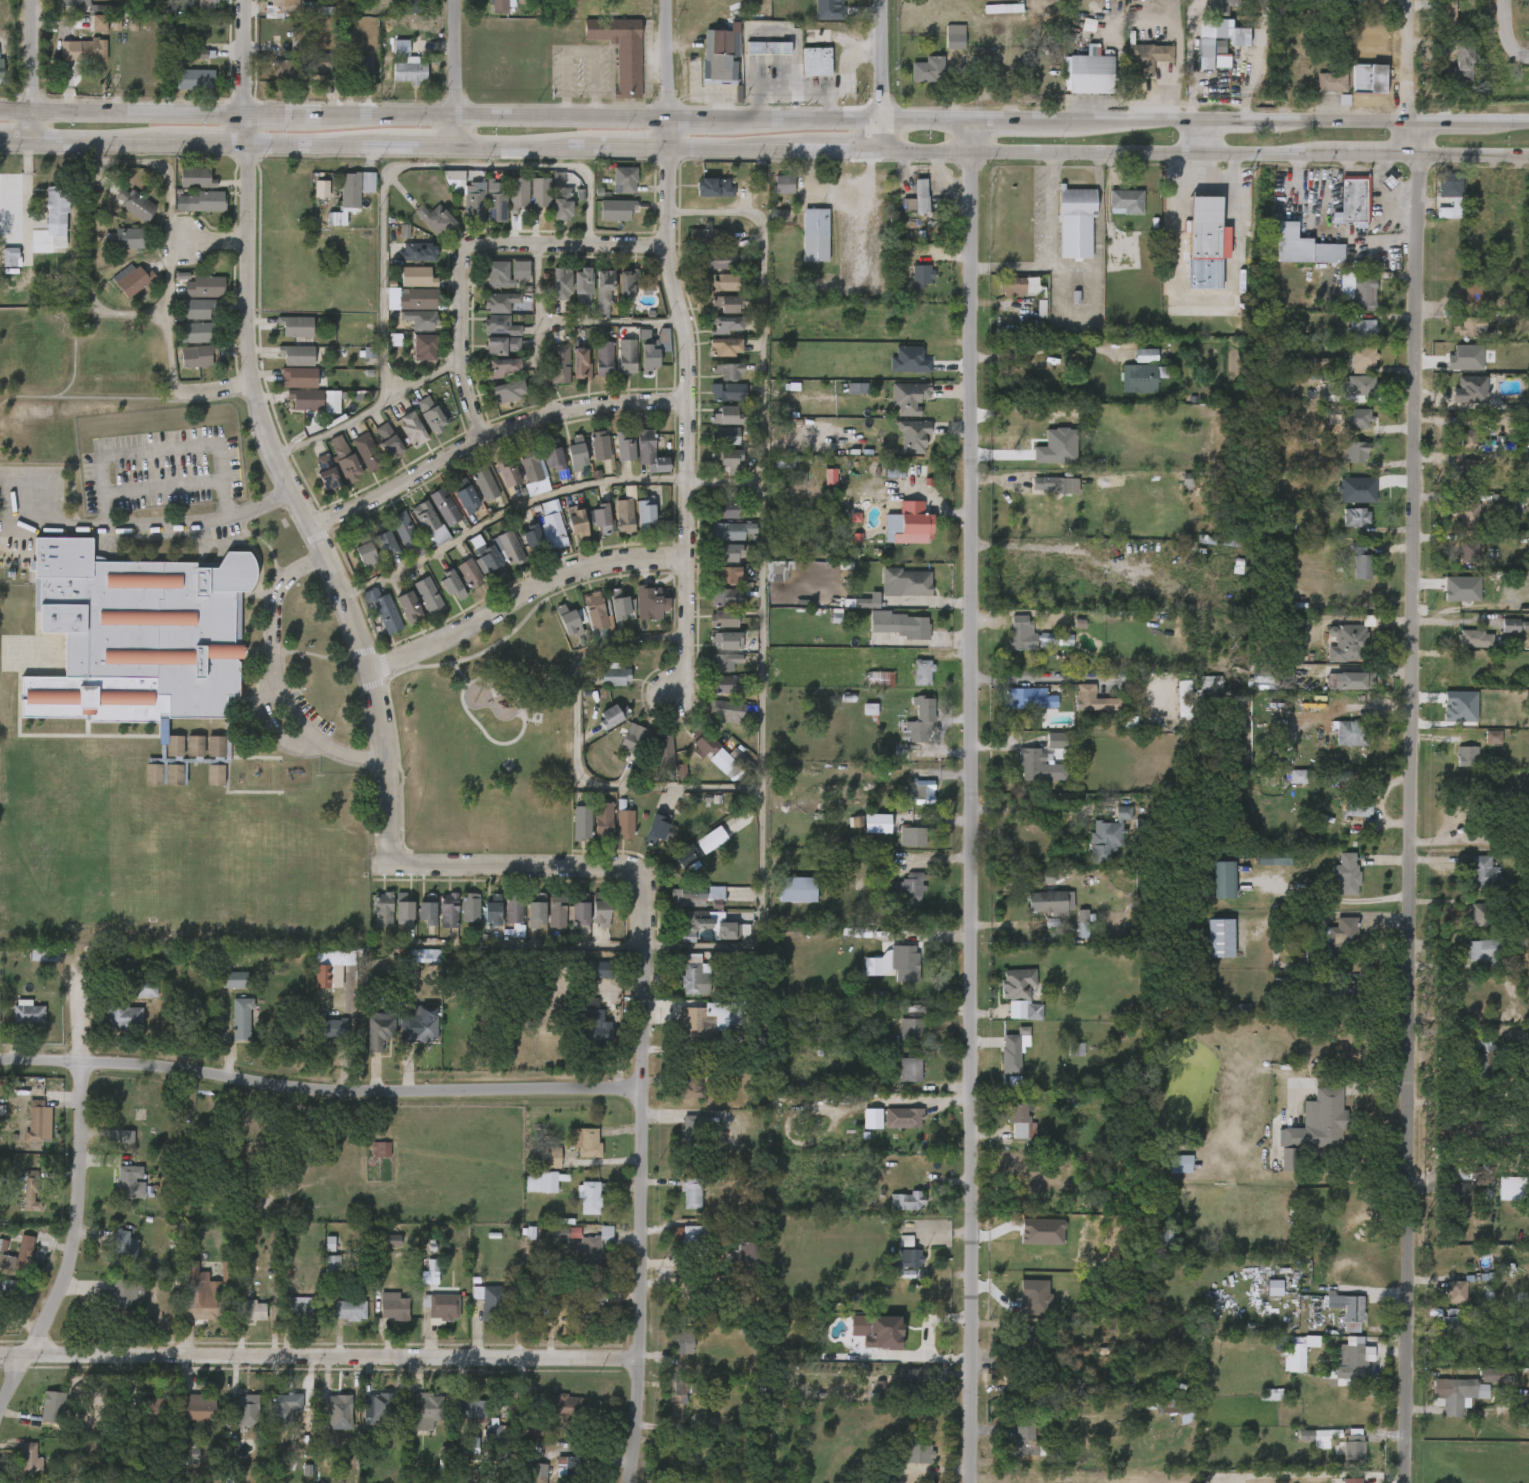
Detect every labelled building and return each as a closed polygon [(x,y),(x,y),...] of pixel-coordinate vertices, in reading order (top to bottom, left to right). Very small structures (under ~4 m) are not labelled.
[(64,8),(64,0),(90,0),(90,6),(71,5),(71,8),(64,8)] [(202,24),(201,0),(185,0),(186,24),(202,24)] [(198,13),(198,0),(216,0),(216,3),(214,3),(214,13),(198,13)] [(299,0),(302,0),(302,13),(275,13),(275,5),(267,5),(267,0),(299,0)] [(359,12),(373,12),(374,0),(359,0),(359,12)] [(399,13),(399,0),(422,0),(422,13),(399,13)] [(830,33),(830,0),(803,1),(803,33),(830,33)] [(1207,16),(1207,0),(1230,0),(1230,16),(1207,16)] [(412,26),(412,8),(406,8),(406,2),(389,2),(389,26),(412,26)] [(1453,2),(1453,24),(1436,24),(1436,2),(1453,2)] [(1020,13),(982,15),(981,7),(1019,4),(1020,13)] [(502,6),(478,6),(478,23),(502,24),(502,6)] [(641,21),(641,98),(614,97),(614,89),(618,89),(618,45),(610,45),(610,40),(585,40),(586,19),(641,21)] [(1264,46),(1228,46),(1228,69),(1212,69),(1212,58),(1197,58),(1197,21),(1230,20),(1230,30),(1264,29),(1264,46)] [(950,49),(947,49),(947,25),(965,25),(965,49),(950,49)] [(80,45),(94,45),(94,28),(80,28),(80,45)] [(830,44),(802,43),(802,29),(830,29),(830,44)] [(729,31),(728,61),(735,61),(734,85),(700,83),(701,60),(713,60),(715,31),(729,31)] [(627,32),(571,33),(572,55),(603,54),(604,111),(628,111),(627,32)] [(100,37),(100,39),(107,39),(107,61),(80,61),(80,40),(93,41),(93,37),(100,37)] [(951,38),(933,38),(933,57),(952,57),(951,38)] [(788,43),(788,54),(744,53),(744,41),(788,43)] [(1454,70),(1454,42),(1472,42),(1472,70),(1454,70)] [(817,55),(817,44),(794,43),(794,55),(817,55)] [(1149,84),(1126,83),(1127,46),(1171,47),(1170,63),(1150,62),(1149,84)] [(370,83),(349,83),(349,61),(337,61),(337,47),(346,47),(346,55),(370,56),(370,83)] [(830,75),(802,76),(801,47),(829,47),(830,75)] [(94,53),(49,53),(49,74),(94,75),(94,53)] [(335,61),(334,81),(321,81),(322,73),(308,72),(308,53),(335,54),(335,61)] [(397,53),(381,53),(381,67),(396,67),(397,53)] [(733,55),(733,67),(777,68),(778,56),(733,55)] [(419,58),(419,64),(428,65),(428,82),(419,82),(419,87),(412,87),(412,82),(394,82),(394,64),(406,64),(407,57),(419,58)] [(937,83),(913,83),(913,63),(927,63),(927,57),(945,57),(945,80),(937,80),(937,83)] [(1112,57),(1111,94),(1064,94),(1065,57),(1112,57)] [(1441,57),(1441,80),(1428,80),(1427,95),(1460,95),(1461,57),(1441,57)] [(289,60),(293,61),(293,64),(297,64),(297,83),(273,82),(273,60),(289,60)] [(790,89),(819,89),(818,61),(790,61),(790,89)] [(195,62),(179,63),(180,72),(195,72),(195,62)] [(300,91),(320,93),(323,68),(304,66),(300,91)] [(1350,95),(1350,66),(1385,66),(1385,95),(1350,95)] [(913,76),(899,76),(899,95),(931,94),(931,69),(913,70),(913,76)] [(214,71),(214,86),(207,86),(206,90),(177,90),(177,80),(174,80),(174,70),(214,71)] [(381,94),(398,95),(398,99),(414,99),(414,76),(405,76),(405,70),(393,70),(393,76),(381,76),(381,94)] [(284,74),(261,72),(260,91),(283,92),(284,74)] [(1345,74),(1345,93),(1315,93),(1315,74),(1345,74)] [(1372,106),(1373,78),(1340,77),(1339,105),(1372,106)] [(202,83),(166,82),(165,102),(201,103),(202,83)] [(1303,105),(1334,106),(1335,87),(1304,86),(1303,105)] [(216,186),(216,187),(180,186),(181,167),(210,167),(210,178),(216,178),(216,186)] [(633,185),(633,193),(616,193),(616,187),(611,187),(611,167),(635,167),(635,182),(633,182),(633,185)] [(564,171),(564,187),(572,187),(571,199),(573,199),(573,215),(570,214),(570,219),(554,219),(553,171),(564,171)] [(1463,217),(1450,217),(1450,196),(1437,196),(1436,171),(1462,171),(1463,217)] [(358,211),(338,210),(339,172),(372,172),(371,192),(359,192),(358,211)] [(790,173),(790,174),(795,174),(795,192),(773,192),(774,184),(776,184),(776,174),(786,174),(786,173),(790,173)] [(518,206),(518,214),(510,213),(510,177),(529,177),(529,206),(518,206)] [(551,177),(551,206),(540,206),(540,213),(531,213),(532,177),(551,177)] [(727,179),(727,187),(733,187),(733,196),(693,197),(692,182),(697,182),(697,178),(727,179)] [(928,178),(930,213),(903,212),(903,198),(917,198),(917,178),(928,178)] [(1365,178),(1365,222),(1339,222),(1339,178),(1365,178)] [(483,179),(482,222),(462,220),(462,193),(467,193),(467,182),(477,182),(477,179),(483,179)] [(600,206),(623,206),(624,180),(601,180),(600,206)] [(168,182),(169,201),(205,200),(205,192),(198,192),(198,181),(168,182)] [(500,182),(500,191),(505,191),(504,221),(484,221),(485,182),(500,182)] [(1424,231),(1449,231),(1449,184),(1425,184),(1425,210),(1439,210),(1439,221),(1424,221),(1424,231)] [(363,186),(330,185),(329,226),(315,225),(314,238),(336,239),(336,225),(347,225),(347,205),(362,206),(363,186)] [(559,201),(550,201),(551,186),(542,185),(540,233),(558,234),(559,201)] [(64,186),(64,189),(70,189),(70,212),(66,212),(66,225),(33,225),(33,212),(46,212),(46,186),(64,186)] [(123,188),(131,194),(134,190),(156,205),(154,209),(155,210),(146,224),(121,206),(124,202),(116,196),(123,188)] [(781,206),(781,188),(761,188),(761,207),(781,206)] [(1367,195),(1374,203),(1382,195),(1375,188),(1367,195)] [(1058,257),(1057,189),(1091,189),(1092,257),(1058,257)] [(1141,189),(1141,213),(1109,213),(1109,189),(1141,189)] [(1329,189),(1328,226),(1319,225),(1318,236),(1342,236),(1342,241),(1354,241),(1356,189),(1329,189)] [(223,191),(223,193),(226,195),(225,211),(194,210),(195,205),(186,205),(186,195),(196,195),(196,190),(223,191)] [(497,227),(505,227),(505,220),(516,220),(516,191),(496,191),(497,227)] [(527,220),(536,220),(536,191),(519,191),(518,227),(527,227),(527,220)] [(684,192),(684,209),(721,210),(721,200),(717,200),(717,192),(684,192)] [(902,211),(889,212),(889,226),(915,226),(914,192),(902,192),(902,211)] [(472,195),(451,196),(453,235),(473,234),(472,195)] [(492,235),(493,196),(474,195),(473,234),(492,235)] [(1219,195),(1219,257),(1189,257),(1189,195),(1219,195)] [(101,213),(134,236),(144,221),(112,198),(101,213)] [(35,240),(56,239),(55,199),(34,200),(35,240)] [(631,220),(601,219),(601,199),(638,200),(637,208),(632,208),(631,220)] [(436,203),(455,222),(447,229),(446,228),(442,232),(441,231),(435,236),(411,210),(418,203),(427,212),(436,203)] [(1112,228),(1130,227),(1130,203),(1097,204),(1097,222),(1112,221),(1112,228)] [(174,209),(174,225),(212,224),(212,204),(184,205),(184,209),(174,209)] [(829,260),(804,260),(805,208),(829,208),(829,260)] [(587,233),(618,233),(618,223),(624,223),(624,214),(588,213),(587,233)] [(443,235),(426,217),(416,226),(408,217),(401,224),(426,251),(443,235)] [(1342,243),(1341,262),(1275,261),(1276,220),(1295,220),(1295,238),(1311,238),(1311,243),(1342,243)] [(815,221),(790,222),(791,274),(816,274),(815,221)] [(773,222),(757,223),(757,234),(774,233),(773,222)] [(142,228),(142,232),(144,232),(144,247),(114,247),(114,243),(104,243),(104,232),(116,232),(116,227),(142,228)] [(725,247),(687,247),(688,228),(725,229),(725,247)] [(1298,256),(1298,251),(1283,251),(1284,235),(1264,234),(1263,275),(1330,276),(1331,257),(1298,256)] [(131,261),(131,242),(103,241),(103,246),(93,246),(92,260),(131,261)] [(432,242),(432,244),(437,244),(435,260),(387,259),(387,242),(432,242)] [(705,242),(677,242),(677,257),(705,258),(705,242)] [(54,260),(54,249),(38,249),(38,260),(54,260)] [(735,259),(735,268),(703,268),(703,262),(699,262),(699,251),(735,252),(735,259)] [(920,256),(920,264),(932,264),(932,269),(936,269),(936,278),(932,278),(932,283),(924,283),(924,288),(914,288),(914,264),(904,264),(904,255),(920,256)] [(386,256),(385,274),(423,274),(424,256),(386,256)] [(510,261),(510,280),(503,279),(503,286),(488,286),(488,275),(486,275),(486,260),(510,261)] [(130,263),(134,268),(139,265),(145,273),(151,269),(157,276),(128,299),(111,277),(130,263)] [(723,265),(692,265),(692,281),(723,282),(723,265)] [(427,267),(427,278),(434,278),(434,286),(399,286),(399,267),(427,267)] [(626,308),(614,308),(615,267),(635,268),(635,286),(630,286),(630,302),(626,302),(626,308)] [(562,268),(562,272),(566,272),(566,293),(562,293),(561,301),(547,300),(548,268),(562,268)] [(589,269),(589,273),(590,273),(588,304),(576,304),(576,294),(570,294),(570,273),(576,273),(576,268),(589,269)] [(609,290),(609,305),(594,304),(595,290),(592,290),(592,270),(613,271),(613,290),(609,290)] [(737,274),(737,291),(709,291),(709,282),(703,282),(703,273),(737,274)] [(496,274),(473,274),(473,300),(502,300),(502,292),(496,292),(496,274)] [(516,293),(517,274),(499,274),(499,292),(516,293)] [(144,290),(138,283),(131,289),(120,275),(99,291),(115,312),(144,290)] [(225,276),(224,290),(223,290),(223,296),(185,296),(185,281),(193,281),(194,276),(225,276)] [(1040,276),(1040,285),(1044,287),(1044,298),(1041,298),(1041,294),(1040,295),(1005,295),(1005,292),(1001,292),(1001,281),(1005,281),(1005,277),(1040,276)] [(900,301),(910,301),(910,297),(920,297),(920,278),(899,278),(900,301)] [(389,300),(425,299),(425,290),(418,291),(418,279),(388,280),(389,300)] [(1374,310),(1352,310),(1352,279),(1374,279),(1374,310)] [(557,281),(540,281),(540,313),(557,312),(557,281)] [(579,282),(563,282),(562,319),(578,320),(579,282)] [(598,318),(599,283),(584,283),(583,317),(598,318)] [(622,313),(623,284),(608,283),(607,313),(622,313)] [(1485,283),(1485,302),(1457,302),(1457,283),(1485,283)] [(692,304),(723,303),(723,287),(692,288),(692,304)] [(437,289),(437,309),(387,309),(388,288),(395,289),(395,294),(398,294),(407,293),(407,288),(437,289)] [(1362,323),(1362,289),(1327,289),(1327,312),(1339,312),(1339,323),(1362,323)] [(989,309),(1026,308),(1025,290),(989,291),(989,309)] [(510,302),(509,313),(489,312),(489,308),(485,308),(486,293),(522,293),(522,302),(510,302)] [(735,306),(734,314),(716,313),(716,306),(711,306),(711,296),(739,297),(739,306),(735,306)] [(1472,315),(1473,297),(1446,296),(1445,314),(1472,315)] [(216,300),(216,309),(211,309),(209,319),(180,318),(180,299),(216,300)] [(423,301),(387,302),(387,310),(381,310),(382,322),(424,321),(423,301)] [(497,325),(497,316),(508,316),(508,307),(472,306),(471,325),(497,325)] [(707,326),(730,326),(731,309),(700,308),(700,319),(707,319),(707,326)] [(435,321),(435,326),(430,326),(430,330),(409,330),(409,321),(397,321),(397,311),(435,312),(435,321)] [(169,332),(201,333),(202,313),(169,312),(169,332)] [(741,314),(739,330),(723,330),(723,335),(706,335),(706,330),(710,330),(710,318),(711,316),(736,317),(736,313),(741,314)] [(510,315),(510,325),(522,325),(521,335),(506,335),(506,333),(486,332),(486,331),(484,331),(484,319),(489,320),(489,315),(510,315)] [(311,318),(310,338),(281,337),(281,326),(273,326),(273,317),(311,318)] [(1459,337),(1459,317),(1482,317),(1482,337),(1459,337)] [(1374,339),(1345,339),(1345,320),(1374,320),(1374,339)] [(210,342),(181,342),(181,323),(216,322),(216,331),(211,331),(210,342)] [(388,324),(388,333),(400,333),(400,343),(423,343),(423,324),(388,324)] [(496,328),(472,329),(472,348),(508,347),(508,339),(496,339),(496,328)] [(300,350),(300,330),(264,329),(264,339),(271,339),(271,349),(300,350)] [(729,343),(729,330),(699,330),(699,348),(715,347),(715,343),(729,343)] [(1446,349),(1463,350),(1464,344),(1472,344),(1472,331),(1447,330),(1446,349)] [(1364,350),(1363,332),(1337,333),(1337,351),(1364,350)] [(198,355),(198,344),(204,344),(204,335),(168,336),(168,356),(198,355)] [(433,353),(432,361),(416,361),(416,355),(411,355),(412,335),(435,335),(435,350),(433,350),(433,353)] [(521,339),(520,351),(507,351),(507,355),(487,354),(488,349),(484,348),(484,343),(487,343),(487,336),(521,337),(521,339)] [(730,357),(705,357),(705,339),(738,339),(737,353),(730,353),(730,357)] [(627,376),(616,376),(617,340),(634,340),(634,373),(627,373),(627,376)] [(650,375),(638,375),(638,344),(648,345),(648,340),(656,340),(656,367),(650,367),(650,375)] [(600,341),(610,342),(610,373),(594,373),(594,341),(600,341)] [(212,366),(182,368),(181,347),(217,344),(217,353),(212,353),(212,366)] [(567,384),(549,384),(549,345),(568,345),(567,384)] [(311,348),(311,367),(282,366),(282,355),(275,355),(275,346),(311,348)] [(1349,347),(1374,347),(1374,372),(1349,372),(1349,347)] [(424,348),(401,348),(401,374),(424,374),(424,348)] [(578,349),(583,349),(583,364),(589,364),(589,383),(582,383),(582,377),(579,378),(579,379),(568,379),(569,349),(572,348),(578,349)] [(508,351),(473,350),(472,368),(493,369),(493,364),(508,365),(508,351)] [(728,369),(728,352),(697,351),(696,368),(728,369)] [(1480,351),(1480,367),(1459,367),(1459,351),(1480,351)] [(624,353),(607,353),(606,386),(623,387),(624,353)] [(583,389),(599,390),(600,355),(583,354),(583,389)] [(629,387),(639,387),(639,381),(646,381),(646,354),(629,354),(629,387)] [(199,366),(205,366),(204,358),(168,359),(169,380),(199,379),(199,366)] [(556,358),(538,358),(538,396),(556,396),(556,358)] [(301,359),(265,359),(266,367),(272,367),(272,379),(301,378),(301,359)] [(501,379),(486,379),(485,360),(515,359),(516,373),(501,374),(501,379)] [(917,385),(917,372),(909,372),(910,359),(883,359),(883,371),(877,370),(877,384),(917,385)] [(1362,380),(1363,360),(1339,360),(1338,379),(1362,380)] [(560,392),(578,392),(578,376),(574,376),(574,361),(561,361),(560,392)] [(1122,362),(1122,375),(1144,375),(1143,361),(1122,362)] [(739,371),(739,376),(736,376),(736,380),(717,380),(717,375),(708,375),(708,365),(739,364),(739,371)] [(315,368),(315,389),(286,388),(286,376),(278,376),(279,368),(315,368)] [(507,389),(507,371),(476,373),(476,390),(507,389)] [(708,387),(707,392),(728,393),(728,377),(699,376),(699,387),(708,387)] [(1349,395),(1349,376),(1375,376),(1375,395),(1349,395)] [(1484,404),(1453,404),(1453,376),(1484,376),(1484,404)] [(521,399),(497,405),(492,386),(523,378),(527,392),(520,394),(521,399)] [(1109,405),(1143,406),(1143,390),(1151,390),(1151,378),(1109,378),(1109,405)] [(305,381),(270,380),(269,400),(304,401),(305,381)] [(744,391),(744,401),(711,401),(711,394),(708,393),(708,384),(744,384),(744,391)] [(917,400),(917,405),(920,405),(919,417),(896,417),(896,407),(891,407),(891,384),(928,384),(928,398),(917,398),(917,400)] [(1474,389),(1445,389),(1445,401),(1439,401),(1439,415),(1473,416),(1474,389)] [(319,390),(319,411),(290,410),(290,400),(283,399),(283,390),(319,390)] [(337,393),(337,414),(321,414),(322,392),(337,393)] [(478,398),(481,415),(513,410),(510,393),(478,398)] [(426,396),(432,406),(434,405),(445,424),(440,427),(442,430),(433,435),(430,431),(428,432),(418,414),(420,413),(414,402),(426,396)] [(732,412),(732,396),(698,397),(698,413),(732,412)] [(835,396),(835,407),(855,407),(855,396),(835,396)] [(917,411),(917,397),(879,396),(879,419),(885,419),(885,429),(907,429),(908,418),(906,418),(906,411),(917,411)] [(311,403),(275,403),(275,412),(281,412),(281,422),(311,422),(311,403)] [(327,404),(312,403),(312,426),(327,426),(327,404)] [(714,425),(709,425),(709,414),(714,414),(715,407),(743,408),(743,417),(737,417),(737,426),(714,425)] [(1373,407),(1373,423),(1343,423),(1343,407),(1373,407)] [(403,415),(419,447),(434,440),(417,408),(403,415)] [(419,443),(408,449),(395,427),(399,425),(395,418),(407,411),(424,440),(419,443)] [(706,427),(697,426),(697,436),(727,437),(728,420),(706,419),(706,427)] [(928,434),(928,435),(924,435),(923,453),(899,453),(901,430),(895,428),(895,419),(929,420),(928,434)] [(384,422),(403,450),(397,454),(398,456),(390,461),(389,459),(387,461),(374,445),(380,441),(373,429),(384,422)] [(1358,422),(1332,422),(1332,442),(1358,441),(1358,422)] [(385,430),(399,460),(415,453),(401,423),(385,430)] [(651,434),(651,438),(653,438),(653,456),(668,455),(668,470),(645,471),(645,463),(637,463),(636,428),(651,428),(651,434)] [(736,445),(708,445),(708,431),(713,432),(713,428),(737,428),(736,445)] [(1459,429),(1482,429),(1482,449),(1459,449),(1459,429)] [(602,430),(603,435),(606,435),(609,458),(592,460),(591,447),(590,447),(589,442),(591,442),(590,432),(602,430)] [(369,474),(367,475),(349,441),(365,432),(383,466),(369,474)] [(620,432),(621,440),(629,439),(631,461),(613,462),(611,432),(620,432)] [(889,467),(912,467),(913,448),(917,448),(917,434),(885,433),(884,445),(889,445),(889,467)] [(570,473),(563,446),(569,445),(567,437),(578,434),(586,464),(579,466),(580,471),(570,473)] [(338,435),(348,455),(351,454),(360,474),(354,476),(356,480),(347,484),(345,480),(342,482),(334,463),(331,464),(328,458),(333,456),(327,440),(338,435)] [(378,473),(391,466),(375,435),(362,441),(378,473)] [(1038,438),(1037,444),(1039,444),(1039,460),(1017,460),(1017,444),(1024,444),(1024,438),(1038,438)] [(698,457),(726,458),(726,441),(699,440),(698,457)] [(626,477),(635,477),(635,486),(656,485),(656,470),(642,470),(641,442),(624,443),(626,477)] [(555,443),(561,466),(550,469),(548,464),(543,465),(538,448),(555,443)] [(578,445),(581,473),(597,472),(594,443),(578,445)] [(1342,462),(1342,443),(1365,443),(1365,468),(1351,468),(1351,462),(1342,462)] [(1462,462),(1463,443),(1448,443),(1447,462),(1462,462)] [(339,453),(356,486),(371,478),(354,445),(339,453)] [(611,445),(603,445),(604,473),(621,473),(621,451),(611,452),(611,445)] [(349,489),(330,446),(317,452),(323,468),(321,469),(333,496),(349,489)] [(560,458),(555,458),(558,484),(574,482),(570,447),(558,448),(560,458)] [(532,448),(535,457),(539,456),(548,488),(526,497),(521,484),(525,482),(519,465),(515,467),(511,456),(532,448)] [(735,468),(734,475),(725,475),(725,468),(715,467),(715,450),(741,451),(741,461),(735,461),(735,468)] [(336,486),(319,493),(311,475),(318,472),(312,458),(325,453),(331,466),(328,467),(336,486)] [(1354,455),(1331,454),(1331,474),(1354,474),(1354,455)] [(497,455),(501,463),(509,460),(517,480),(500,487),(489,459),(497,455)] [(515,509),(537,503),(524,459),(505,465),(514,496),(511,497),(515,509)] [(714,485),(729,485),(728,463),(701,463),(701,473),(707,473),(707,480),(714,480),(714,485)] [(490,497),(482,501),(471,479),(473,478),(470,472),(483,466),(497,494),(490,497)] [(497,468),(481,474),(492,501),(508,495),(497,468)] [(1077,478),(1076,494),(1040,493),(1040,489),(1031,489),(1032,477),(1077,478)] [(459,487),(472,515),(487,508),(474,480),(459,487)] [(464,482),(478,504),(475,506),(477,509),(464,516),(451,494),(453,492),(451,489),(464,482)] [(813,497),(824,497),(824,482),(813,482),(813,497)] [(452,523),(445,527),(425,495),(439,486),(459,518),(452,523)] [(454,526),(467,520),(454,490),(440,497),(454,526)] [(1065,505),(1065,491),(1019,490),(1018,504),(1065,505)] [(642,491),(642,494),(650,494),(652,520),(645,520),(645,527),(635,527),(635,521),(633,522),(632,499),(633,499),(633,492),(642,491)] [(1520,511),(1500,511),(1500,495),(1520,495),(1520,511)] [(629,497),(631,532),(625,534),(621,533),(621,531),(615,531),(613,499),(629,497)] [(556,511),(566,544),(549,547),(547,541),(543,542),(538,524),(542,523),(540,516),(542,515),(538,503),(555,498),(559,511),(556,511)] [(435,540),(449,532),(431,499),(416,507),(435,540)] [(932,513),(931,532),(930,538),(927,538),(927,541),(925,540),(925,542),(898,541),(898,532),(893,532),(893,525),(897,526),(898,499),(921,500),(921,513),(932,513)] [(738,511),(737,518),(714,517),(714,511),(710,511),(711,500),(738,500),(738,511)] [(425,534),(421,536),(406,511),(422,501),(437,527),(425,534)] [(602,501),(604,518),(608,517),(609,527),(605,527),(606,532),(597,533),(596,524),(590,525),(588,507),(593,507),(593,502),(602,501)] [(1477,503),(1477,532),(1459,532),(1459,503),(1477,503)] [(570,504),(572,509),(579,507),(587,538),(577,541),(574,533),(569,535),(561,507),(570,504)] [(1368,526),(1342,526),(1342,508),(1368,508),(1368,526)] [(1492,524),(1508,521),(1506,508),(1490,511),(1492,524)] [(412,546),(403,551),(387,520),(396,516),(394,513),(400,510),(418,544),(412,546)] [(641,510),(624,511),(625,542),(642,542),(641,510)] [(415,512),(398,521),(419,561),(436,552),(415,512)] [(603,513),(605,546),(621,546),(619,512),(603,513)] [(555,558),(542,513),(533,516),(536,527),(529,529),(539,563),(555,558)] [(727,531),(727,514),(706,514),(706,531),(727,531)] [(872,527),(872,556),(913,556),(913,546),(919,546),(919,527),(910,527),(910,514),(887,514),(887,527),(872,527)] [(1466,516),(1445,516),(1446,538),(1466,538),(1466,516)] [(580,539),(587,538),(588,546),(598,545),(595,517),(578,519),(580,539)] [(569,519),(553,522),(559,551),(575,548),(569,519)] [(754,521),(754,530),(742,529),(742,539),(711,539),(711,533),(708,533),(708,522),(743,523),(743,520),(754,521)] [(384,521),(399,549),(385,557),(381,550),(376,553),(379,559),(371,563),(374,568),(363,573),(349,549),(360,543),(356,536),(365,532),(368,538),(377,534),(373,526),(384,521)] [(530,546),(524,548),(516,527),(532,521),(540,542),(530,546)] [(1330,522),(1331,539),(1357,539),(1356,521),(1330,522)] [(412,566),(391,522),(377,529),(397,573),(412,566)] [(524,559),(515,565),(513,562),(507,565),(494,536),(509,528),(524,559)] [(97,537),(97,560),(201,562),(201,566),(224,567),(233,550),(255,551),(258,554),(262,566),(261,580),(254,590),(243,590),(243,644),(249,644),(249,657),(239,658),(244,661),(243,695),(231,695),(230,717),(173,716),(173,700),(167,700),(166,758),(176,758),(177,757),(168,757),(168,735),(186,736),(185,757),(183,757),(183,758),(197,759),(197,757),(189,757),(189,736),(207,736),(206,757),(204,757),(204,759),(216,759),(216,757),(210,757),(210,736),(227,736),(227,757),(225,757),(225,759),(233,759),(231,790),(286,790),(286,794),(278,794),(278,797),(289,798),(289,818),(271,818),(272,797),(274,797),(274,794),(263,793),(264,797),(266,797),(265,819),(248,819),(248,797),(243,797),(243,819),(225,818),(225,796),(220,796),(220,819),(208,818),(209,797),(206,797),(206,819),(188,818),(188,797),(186,797),(185,818),(167,818),(167,796),(170,796),(170,789),(227,790),(228,763),(217,762),(217,765),(227,765),(226,786),(209,786),(210,765),(211,765),(211,762),(198,762),(198,765),(206,765),(206,786),(189,786),(189,764),(191,764),(191,762),(177,762),(177,764),(185,765),(185,786),(168,786),(168,764),(170,764),(170,762),(159,762),(160,764),(164,764),(164,786),(147,785),(147,764),(149,764),(149,758),(163,758),(163,749),(159,749),(159,757),(138,756),(138,739),(159,739),(159,741),(163,741),(164,694),(161,694),(161,677),(93,677),(93,695),(98,695),(98,688),(120,689),(119,706),(98,706),(98,703),(93,703),(92,750),(66,751),(67,730),(87,730),(87,733),(90,733),(90,718),(88,718),(88,727),(66,727),(66,709),(87,709),(87,711),(90,711),(90,699),(88,699),(88,706),(67,706),(67,688),(87,689),(87,691),(90,691),(91,677),(69,676),(69,631),(45,631),(46,610),(42,609),(43,575),(40,575),(40,536),(97,537)] [(515,543),(508,546),(516,564),(532,557),(523,537),(514,541),(515,543)] [(487,542),(504,570),(497,575),(491,566),(483,572),(474,556),(475,556),(473,552),(487,542)] [(734,560),(714,560),(715,544),(738,544),(737,554),(734,554),(734,560)] [(1369,579),(1353,579),(1353,554),(1369,554),(1369,579)] [(1465,554),(1445,554),(1446,577),(1465,576),(1465,554)] [(479,582),(469,589),(465,583),(462,585),(457,578),(460,575),(453,565),(468,555),(481,576),(477,578),(480,582),(479,582)] [(1340,592),(1359,592),(1358,568),(1352,569),(1352,556),(1340,556),(1340,592)] [(724,575),(724,567),(729,567),(730,558),(702,557),(702,574),(724,575)] [(737,566),(737,573),(744,573),(743,582),(714,582),(714,565),(737,566)] [(447,566),(465,595),(456,601),(451,592),(443,598),(434,583),(441,578),(438,572),(447,566)] [(900,568),(899,572),(929,572),(929,595),(899,595),(899,583),(882,583),(882,568),(900,568)] [(754,594),(775,594),(775,580),(774,580),(774,574),(754,574),(754,594)] [(435,613),(428,617),(410,584),(425,576),(443,609),(435,613)] [(730,580),(702,579),(702,596),(730,597),(730,580)] [(870,608),(918,608),(918,584),(888,584),(888,581),(870,580),(870,608)] [(454,609),(440,583),(425,591),(435,609),(441,606),(445,614),(454,609)] [(644,584),(644,587),(660,586),(661,619),(635,619),(635,584),(644,584)] [(375,588),(378,597),(386,594),(402,630),(392,635),(391,633),(386,635),(371,602),(365,605),(360,594),(375,588)] [(743,596),(743,606),(710,605),(710,597),(709,597),(709,588),(744,589),(743,596)] [(402,594),(414,628),(430,623),(418,589),(402,594)] [(596,590),(598,596),(607,595),(611,625),(591,631),(581,597),(586,596),(585,593),(596,590)] [(410,623),(403,626),(390,599),(406,591),(418,616),(411,620),(412,622),(410,623)] [(612,619),(608,597),(626,594),(628,611),(622,612),(623,618),(612,619)] [(649,624),(656,624),(656,610),(648,610),(648,599),(624,599),(624,632),(649,632),(649,624)] [(377,605),(367,608),(364,600),(349,606),(353,617),(362,613),(374,647),(390,641),(377,605)] [(732,602),(699,601),(698,617),(732,618),(732,602)] [(394,637),(410,630),(399,603),(383,610),(394,637)] [(562,603),(565,611),(572,608),(573,611),(580,608),(586,620),(578,624),(586,642),(576,647),(571,634),(566,636),(552,607),(562,603)] [(570,608),(581,655),(602,649),(597,628),(593,629),(587,604),(570,608)] [(857,612),(841,611),(841,620),(866,621),(866,605),(857,604),(857,612)] [(735,627),(707,626),(707,613),(713,614),(713,610),(735,610),(735,627)] [(907,614),(907,617),(929,617),(929,624),(930,624),(930,639),(905,639),(906,636),(898,635),(898,632),(897,632),(897,614),(907,614)] [(1519,614),(1519,633),(1501,633),(1501,614),(1519,614)] [(1027,616),(1027,620),(1032,620),(1032,633),(1036,633),(1036,649),(1012,649),(1012,645),(1008,645),(1009,638),(1011,638),(1011,615),(1027,616)] [(725,640),(725,624),(697,624),(696,640),(725,640)] [(1365,625),(1365,661),(1326,661),(1326,645),(1333,645),(1333,635),(1327,636),(1327,625),(1365,625)] [(857,648),(916,649),(916,627),(858,626),(857,648)] [(1024,663),(1024,647),(1018,647),(1018,628),(998,628),(998,663),(1024,663)] [(1492,630),(1492,647),(1458,647),(1458,630),(1492,630)] [(1488,645),(1507,646),(1507,632),(1488,631),(1488,645)] [(734,642),(734,649),(716,649),(716,642),(707,642),(707,632),(738,632),(738,642),(734,642)] [(1314,658),(1314,674),(1352,673),(1351,638),(1313,638),(1314,650),(1322,650),(1322,658),(1314,658)] [(1445,660),(1480,661),(1480,647),(1471,647),(1471,643),(1445,643),(1445,660)] [(729,661),(729,645),(698,645),(698,661),(729,661)] [(1060,647),(1025,646),(1025,657),(1059,658),(1060,647)] [(730,662),(730,668),(725,668),(725,671),(710,670),(710,663),(709,663),(709,653),(740,654),(740,662),(730,662)] [(921,659),(921,660),(932,660),(932,664),(935,664),(935,671),(932,671),(932,686),(915,685),(915,660),(916,660),(916,659),(921,659)] [(621,662),(621,668),(629,668),(629,681),(624,681),(624,685),(599,685),(600,668),(606,668),(606,662),(621,662)] [(729,667),(698,667),(698,684),(714,684),(714,676),(729,676),(729,667)] [(895,672),(895,677),(898,677),(898,682),(895,682),(895,687),(868,687),(868,672),(895,672)] [(919,698),(919,672),(900,672),(901,698),(919,698)] [(1366,690),(1338,690),(1338,673),(1366,673),(1366,690)] [(590,697),(617,697),(617,681),(605,681),(605,676),(591,675),(590,697)] [(737,693),(709,692),(709,679),(713,679),(713,676),(737,676),(737,693)] [(1188,680),(1189,715),(1176,715),(1175,681),(1188,680)] [(1093,709),(1075,709),(1075,683),(1094,684),(1093,709)] [(881,685),(854,684),(854,700),(880,701),(881,685)] [(1360,685),(1313,686),(1313,702),(1360,702),(1360,685)] [(1035,688),(1035,696),(1037,696),(1037,708),(1004,708),(1004,699),(1010,699),(1010,688),(1035,688)] [(1208,689),(1187,688),(1187,703),(1208,703),(1208,689)] [(725,689),(698,689),(698,706),(725,705),(725,689)] [(1164,693),(1166,730),(1179,729),(1178,693),(1164,693)] [(926,695),(926,698),(936,699),(936,722),(932,722),(932,735),(927,735),(927,742),(909,742),(909,731),(905,731),(905,721),(918,721),(919,705),(913,705),(913,697),(917,697),(917,695),(926,695)] [(1082,711),(1082,696),(1062,697),(1063,723),(1106,722),(1106,711),(1082,711)] [(747,704),(743,726),(720,722),(721,718),(709,716),(712,699),(747,704)] [(1033,700),(989,701),(989,721),(1045,720),(1044,708),(1033,708),(1033,700)] [(612,705),(614,708),(620,704),(627,712),(600,730),(594,720),(599,717),(596,712),(610,702),(612,705)] [(921,710),(898,710),(898,718),(904,718),(904,734),(891,734),(891,745),(896,745),(896,754),(917,754),(917,735),(921,735),(921,710)] [(729,737),(732,716),(698,712),(695,732),(729,737)] [(865,728),(865,716),(851,716),(850,728),(865,728)] [(584,726),(592,742),(618,728),(613,718),(605,723),(601,717),(584,726)] [(1336,721),(1366,721),(1366,745),(1336,745),(1336,721)] [(647,730),(645,733),(650,736),(639,757),(617,747),(626,729),(631,731),(634,724),(647,730)] [(714,747),(708,753),(706,750),(701,755),(688,742),(701,730),(716,745),(714,747)] [(1048,749),(1046,749),(1046,732),(1065,732),(1065,749),(1048,749)] [(1353,759),(1354,734),(1324,733),(1323,758),(1353,759)] [(636,743),(617,735),(606,759),(625,768),(636,743)] [(660,779),(658,779),(657,740),(664,740),(664,736),(674,736),(675,772),(670,772),(671,779),(660,779)] [(692,772),(706,757),(687,739),(673,754),(692,772)] [(1034,761),(1053,762),(1054,746),(1034,745),(1034,761)] [(1455,782),(1456,746),(1473,747),(1472,782),(1455,782)] [(1039,747),(1039,752),(1043,752),(1043,761),(1039,761),(1039,764),(1054,764),(1054,780),(1021,780),(1021,766),(1017,766),(1017,747),(1039,747)] [(661,780),(660,749),(642,749),(643,781),(661,780)] [(1444,779),(1463,780),(1464,759),(1444,759),(1444,779)] [(712,787),(723,776),(707,760),(696,772),(712,787)] [(1009,794),(1041,793),(1041,776),(1030,776),(1030,760),(1006,761),(1006,780),(1009,779),(1009,794)] [(174,775),(189,775),(189,774),(153,773),(153,797),(173,798),(174,775)] [(930,780),(930,785),(935,785),(935,804),(909,804),(909,781),(930,780)] [(1293,783),(1277,782),(1277,796),(1293,796),(1293,783)] [(920,817),(921,795),(895,795),(895,816),(920,817)] [(1369,795),(1369,816),(1343,816),(1343,795),(1369,795)] [(626,800),(626,811),(635,811),(634,840),(621,840),(621,835),(618,834),(619,799),(626,800)] [(614,804),(614,838),(595,838),(596,803),(614,804)] [(591,806),(591,842),(573,841),(574,806),(591,806)] [(1130,817),(1130,819),(1120,818),(1120,828),(1124,828),(1124,833),(1120,833),(1120,846),(1114,846),(1114,851),(1108,851),(1108,863),(1087,862),(1088,832),(1093,832),(1093,820),(1101,820),(1101,823),(1116,823),(1116,819),(1114,819),(1114,806),(1130,806),(1130,817)] [(672,816),(669,825),(670,825),(669,830),(676,833),(673,842),(664,839),(663,841),(658,839),(654,849),(643,844),(655,813),(661,816),(663,812),(672,816)] [(1357,814),(1332,813),(1331,828),(1357,829),(1357,814)] [(902,815),(902,825),(914,825),(914,828),(930,828),(930,835),(928,834),(927,847),(901,846),(901,832),(875,831),(875,816),(890,817),(890,814),(902,815)] [(583,849),(599,850),(600,816),(583,815),(583,849)] [(577,819),(560,819),(561,852),(578,852),(577,819)] [(621,823),(605,823),(604,851),(621,852),(621,823)] [(643,850),(650,853),(659,828),(649,825),(648,828),(641,826),(631,855),(640,859),(643,850)] [(877,827),(851,826),(850,845),(877,846),(877,827)] [(887,858),(913,859),(913,840),(887,840),(887,858)] [(700,862),(685,872),(680,865),(669,872),(663,864),(692,844),(698,853),(695,855),(700,862)] [(1331,865),(1338,865),(1338,852),(1357,852),(1357,895),(1338,895),(1338,881),(1331,881),(1331,865)] [(1470,887),(1470,856),(1490,856),(1490,868),(1497,868),(1497,887),(1470,887)] [(669,881),(686,870),(677,857),(654,872),(659,880),(665,875),(669,881)] [(1318,877),(1318,893),(1326,893),(1326,908),(1345,908),(1346,865),(1326,865),(1326,877),(1318,877)] [(1273,877),(1273,866),(1244,866),(1244,878),(1273,877)] [(1486,880),(1478,879),(1478,869),(1458,868),(1457,899),(1485,900),(1486,880)] [(926,877),(925,881),(923,882),(923,886),(926,886),(926,893),(923,893),(923,902),(920,902),(918,922),(901,922),(901,902),(895,902),(896,883),(903,883),(903,879),(907,879),(907,876),(910,873),(923,873),(926,877)] [(1221,874),(1199,874),(1200,910),(1221,910),(1221,874)] [(814,902),(777,902),(777,877),(814,877),(814,902)] [(911,885),(893,884),(893,893),(885,893),(883,931),(899,931),(899,918),(909,918),(911,885)] [(725,887),(724,901),(706,900),(705,907),(671,906),(672,889),(706,890),(706,886),(725,887)] [(803,890),(766,889),(766,914),(803,915),(803,890)] [(1072,891),(1072,910),(1065,911),(1066,916),(1048,916),(1048,912),(1025,912),(1025,892),(1072,891)] [(372,927),(372,894),(380,894),(380,892),(389,892),(388,928),(372,927)] [(403,892),(403,902),(411,902),(409,928),(399,928),(399,925),(392,925),(393,892),(403,892)] [(584,892),(585,926),(574,926),(574,921),(567,921),(567,903),(573,903),(573,892),(584,892)] [(599,892),(599,901),(606,901),(605,929),(595,928),(595,924),(589,924),(589,892),(599,892)] [(432,903),(431,926),(420,925),(420,921),(414,920),(414,902),(421,903),(421,893),(431,893),(430,903),(432,903)] [(449,902),(449,906),(456,906),(455,928),(438,928),(439,894),(455,893),(455,902),(449,902)] [(474,893),(477,894),(477,922),(460,922),(460,909),(458,909),(458,900),(460,900),(460,893),(474,893)] [(559,893),(561,894),(561,904),(559,904),(559,907),(566,907),(565,928),(544,928),(545,897),(551,897),(551,894),(554,894),(554,893),(559,893)] [(495,894),(495,907),(497,907),(497,926),(486,926),(486,922),(480,922),(481,903),(485,903),(485,894),(495,894)] [(516,895),(516,900),(520,900),(519,924),(521,924),(521,937),(509,937),(510,924),(503,924),(503,895),(516,895)] [(658,900),(658,918),(691,919),(691,911),(711,912),(711,901),(658,900)] [(525,929),(523,929),(524,902),(541,903),(541,925),(535,925),(535,929),(525,929)] [(579,939),(594,939),(595,905),(580,904),(579,939)] [(1015,925),(1037,924),(1037,929),(1053,929),(1053,922),(1060,922),(1060,904),(1015,905),(1015,925)] [(1494,904),(1494,926),(1470,926),(1470,904),(1494,904)] [(379,905),(362,906),(363,939),(379,939),(379,905)] [(400,914),(394,914),(393,905),(383,905),(383,940),(401,940),(400,914)] [(405,935),(423,935),(424,906),(413,906),(412,915),(406,914),(405,935)] [(445,906),(428,906),(428,940),(445,940),(445,906)] [(466,906),(449,906),(449,934),(467,934),(466,906)] [(488,906),(478,906),(478,914),(471,914),(471,937),(488,937),(488,906)] [(567,907),(568,914),(558,915),(559,936),(576,935),(575,907),(567,907)] [(709,912),(709,920),(714,920),(714,929),(698,930),(696,934),(692,933),(691,929),(677,929),(677,911),(709,912)] [(510,937),(510,912),(493,912),(493,935),(500,935),(500,949),(511,949),(511,937),(510,937)] [(514,915),(515,939),(533,939),(532,914),(514,915)] [(1473,939),(1474,916),(1458,916),(1457,939),(1473,939)] [(553,918),(536,917),(536,940),(553,941),(553,918)] [(1325,928),(1335,928),(1335,918),(1355,918),(1355,943),(1325,943),(1325,928)] [(1066,950),(1076,950),(1075,922),(1065,922),(1066,950)] [(698,942),(698,924),(667,923),(667,942),(698,942)] [(737,925),(750,925),(750,934),(744,939),(738,939),(738,941),(718,939),(718,923),(737,924),(737,925)] [(1344,956),(1344,930),(1323,930),(1323,939),(1314,939),(1314,955),(1303,955),(1303,969),(1327,969),(1327,956),(1344,956)] [(1194,932),(1194,970),(1220,970),(1220,932),(1194,932)] [(727,935),(704,935),(704,951),(727,952),(727,935)] [(1502,963),(1467,963),(1467,940),(1502,940),(1502,963)] [(916,946),(916,953),(920,953),(920,971),(896,971),(896,951),(891,951),(891,946),(916,946)] [(1484,973),(1483,952),(1455,953),(1456,974),(1484,973)] [(702,963),(711,964),(710,975),(701,975),(701,995),(685,995),(685,989),(682,989),(682,976),(684,976),(686,954),(698,954),(697,963),(702,963)] [(596,956),(596,962),(613,963),(613,979),(572,978),(572,964),(589,964),(589,955),(596,956)] [(904,982),(904,957),(878,958),(878,968),(850,969),(850,988),(880,988),(880,982),(904,982)] [(235,962),(235,970),(247,970),(247,987),(222,987),(221,962),(235,962)] [(328,964),(329,988),(314,988),(314,964),(328,964)] [(687,966),(669,967),(670,1008),(697,1007),(696,976),(687,976),(687,966)] [(426,968),(413,968),(414,987),(427,986),(426,968)] [(1028,986),(1028,997),(1041,997),(1042,1019),(1006,1019),(1006,1000),(1008,1000),(1008,998),(1000,998),(1000,980),(1003,980),(1003,970),(1034,969),(1035,986),(1028,986)] [(596,974),(578,975),(579,990),(597,990),(596,974)] [(157,996),(134,996),(134,979),(158,980),(157,996)] [(996,1032),(1028,1031),(1028,1017),(1016,1017),(1016,998),(1023,998),(1023,982),(989,982),(989,1011),(996,1011),(996,1032)] [(235,984),(209,984),(209,1001),(236,1000),(235,984)] [(144,996),(122,995),(122,1009),(144,1010),(144,996)] [(239,995),(239,997),(254,997),(253,1009),(250,1009),(250,1038),(232,1038),(233,997),(235,997),(235,995),(239,995)] [(31,999),(31,1005),(44,1005),(44,1022),(24,1022),(24,1026),(13,1025),(13,1004),(16,1005),(17,998),(31,999)] [(143,1006),(142,1031),(130,1031),(130,1028),(106,1027),(106,999),(127,1000),(127,1006),(143,1006)] [(429,1007),(429,1015),(437,1015),(437,1039),(428,1039),(428,1043),(419,1043),(419,1039),(411,1040),(410,1015),(419,1015),(419,1007),(429,1007)] [(696,1008),(696,1025),(702,1025),(702,1023),(709,1025),(707,1043),(682,1043),(682,1008),(696,1008)] [(604,1010),(603,1023),(612,1023),(612,1046),(600,1046),(600,1054),(589,1054),(589,1045),(583,1045),(583,1033),(585,1033),(586,1009),(604,1010)] [(221,1052),(237,1052),(237,1021),(241,1021),(241,1011),(220,1011),(221,1052)] [(598,1034),(591,1034),(591,1022),(586,1022),(585,1011),(572,1011),(573,1053),(599,1052),(598,1034)] [(32,1036),(33,1018),(20,1018),(20,1012),(2,1012),(1,1036),(32,1036)] [(393,1014),(393,1034),(389,1034),(389,1042),(383,1042),(382,1053),(368,1053),(369,1020),(370,1020),(370,1013),(393,1014)] [(336,1040),(313,1040),(314,1019),(337,1020),(337,1017),(344,1018),(344,1040),(336,1040)] [(130,1019),(93,1020),(93,1043),(131,1041),(130,1019)] [(400,1051),(425,1050),(425,1019),(407,1020),(407,1028),(399,1029),(400,1051)] [(925,1041),(900,1041),(901,1019),(925,1019),(925,1041)] [(355,1065),(370,1065),(370,1051),(382,1052),(382,1025),(356,1025),(355,1065)] [(1019,1073),(1001,1074),(1000,1047),(1002,1047),(1001,1035),(1017,1034),(1016,1027),(1028,1026),(1028,1035),(1018,1035),(1019,1073)] [(309,1031),(308,1052),(333,1053),(334,1032),(309,1031)] [(908,1055),(909,1031),(887,1031),(887,1054),(908,1055)] [(1016,1039),(1004,1039),(1004,1047),(989,1047),(989,1086),(1008,1087),(1008,1059),(1016,1059),(1016,1039)] [(1463,1066),(1464,1089),(1477,1089),(1475,1051),(1462,1051),(1463,1059),(1469,1059),(1469,1066),(1463,1066)] [(920,1057),(920,1059),(922,1059),(922,1081),(901,1081),(900,1057),(920,1057)] [(702,1069),(702,1088),(705,1088),(705,1099),(681,1099),(681,1083),(685,1083),(685,1069),(702,1069)] [(908,1094),(908,1070),(886,1070),(887,1094),(908,1094)] [(689,1111),(690,1088),(668,1087),(667,1111),(689,1111)] [(1295,1148),(1295,1173),(1278,1172),(1279,1129),(1300,1129),(1301,1102),(1312,1103),(1312,1088),(1339,1088),(1339,1111),(1344,1111),(1344,1133),(1338,1132),(1338,1149),(1295,1148)] [(45,1099),(45,1105),(48,1105),(48,1120),(45,1120),(45,1141),(25,1141),(26,1130),(31,1130),(32,1098),(45,1099)] [(1027,1122),(1027,1138),(1012,1138),(1012,1123),(1007,1123),(1007,1118),(1009,1118),(1009,1104),(1026,1104),(1026,1116),(1029,1116),(1029,1122),(1027,1122)] [(921,1128),(899,1127),(899,1116),(901,1116),(901,1108),(923,1108),(923,1119),(921,1119),(921,1128)] [(31,1112),(18,1112),(17,1144),(12,1143),(12,1154),(38,1154),(39,1119),(31,1119),(31,1112)] [(710,1116),(709,1132),(701,1132),(701,1147),(684,1147),(684,1141),(681,1141),(682,1128),(684,1129),(684,1114),(710,1116)] [(1000,1151),(1023,1150),(1022,1134),(1015,1134),(1015,1116),(994,1117),(995,1135),(1000,1135),(1000,1151)] [(873,1141),(909,1140),(909,1120),(872,1121),(873,1141)] [(869,1121),(850,1121),(851,1141),(869,1141),(869,1121)] [(601,1157),(601,1158),(576,1157),(576,1148),(568,1147),(569,1128),(596,1129),(595,1142),(601,1142),(601,1157)] [(687,1128),(669,1128),(669,1159),(687,1160),(687,1128)] [(586,1169),(586,1140),(558,1140),(558,1160),(565,1159),(566,1170),(586,1169)] [(122,1156),(121,1143),(108,1143),(108,1156),(122,1156)] [(558,1167),(538,1167),(539,1147),(558,1147),(558,1167)] [(377,1154),(359,1155),(359,1169),(377,1169),(377,1154)] [(1189,1175),(1165,1175),(1165,1157),(1189,1157),(1189,1175)] [(547,1181),(547,1163),(529,1163),(529,1180),(547,1181)] [(137,1167),(137,1181),(147,1182),(146,1197),(117,1196),(118,1178),(120,1178),(120,1165),(137,1167)] [(1178,1168),(1155,1167),(1154,1185),(1178,1185),(1178,1168)] [(40,1178),(41,1179),(40,1193),(35,1193),(35,1201),(42,1202),(42,1211),(25,1211),(25,1178),(27,1178),(27,1170),(40,1170),(40,1178)] [(554,1172),(554,1175),(566,1175),(566,1181),(554,1181),(554,1193),(522,1192),(522,1176),(537,1176),(537,1171),(554,1172)] [(132,1193),(130,1192),(131,1178),(105,1178),(104,1210),(132,1211),(132,1193)] [(701,1194),(701,1209),(685,1208),(685,1191),(680,1191),(681,1178),(702,1178),(701,1194)] [(597,1182),(597,1183),(611,1183),(611,1191),(597,1191),(597,1194),(599,1194),(599,1207),(597,1207),(597,1214),(579,1214),(579,1181),(597,1182)] [(24,1214),(25,1183),(13,1183),(12,1223),(28,1224),(28,1214),(24,1214)] [(904,1195),(909,1195),(909,1191),(920,1191),(920,1196),(924,1196),(923,1206),(920,1206),(920,1210),(889,1209),(890,1183),(904,1183),(904,1195)] [(512,1188),(512,1204),(544,1204),(544,1184),(527,1184),(526,1188),(512,1188)] [(587,1226),(587,1203),(593,1202),(593,1195),(566,1195),(566,1227),(587,1226)] [(688,1196),(671,1197),(671,1221),(688,1221),(688,1196)] [(1485,1212),(1507,1212),(1507,1200),(1485,1200),(1485,1212)] [(878,1222),(909,1222),(909,1203),(898,1203),(897,1207),(878,1206),(878,1222)] [(565,1246),(549,1246),(550,1225),(566,1226),(566,1241),(565,1241),(565,1246)] [(701,1226),(701,1246),(705,1246),(705,1255),(680,1254),(680,1239),(684,1239),(684,1225),(701,1226)] [(139,1239),(137,1257),(113,1255),(115,1227),(121,1227),(121,1230),(129,1231),(128,1238),(139,1239)] [(1028,1260),(1012,1259),(1012,1242),(1020,1243),(1020,1232),(1032,1233),(1032,1230),(1046,1231),(1045,1250),(1037,1250),(1037,1255),(1028,1255),(1028,1260)] [(33,1237),(29,1259),(26,1258),(23,1274),(13,1272),(19,1241),(20,1242),(22,1235),(33,1237)] [(597,1263),(574,1263),(574,1242),(579,1242),(579,1237),(592,1237),(592,1235),(599,1235),(597,1263)] [(567,1238),(537,1239),(538,1253),(552,1253),(552,1251),(567,1250),(567,1238)] [(690,1239),(655,1239),(655,1258),(691,1258),(690,1239)] [(118,1242),(102,1240),(99,1265),(124,1268),(126,1252),(117,1250),(118,1242)] [(16,1282),(20,1249),(7,1247),(4,1281),(16,1282)] [(372,1259),(388,1258),(387,1247),(372,1247),(372,1259)] [(338,1248),(338,1255),(340,1255),(340,1282),(325,1282),(325,1255),(331,1255),(331,1248),(338,1248)] [(898,1274),(889,1274),(890,1259),(898,1259),(898,1249),(921,1250),(921,1267),(900,1267),(898,1274)] [(563,1250),(562,1274),(586,1275),(587,1251),(563,1250)] [(744,1273),(745,1255),(725,1254),(725,1273),(744,1273)] [(326,1287),(326,1267),(311,1267),(312,1287),(326,1287)] [(418,1287),(426,1287),(425,1271),(414,1272),(414,1283),(409,1284),(410,1296),(418,1296),(418,1287)] [(196,1294),(196,1284),(185,1284),(185,1274),(177,1274),(177,1320),(172,1320),(172,1330),(208,1331),(209,1294),(196,1294)] [(136,1310),(114,1310),(115,1280),(137,1280),(136,1310)] [(220,1280),(220,1290),(222,1290),(222,1316),(215,1316),(215,1319),(203,1319),(203,1317),(185,1316),(184,1280),(220,1280)] [(1279,1282),(1279,1297),(1265,1297),(1265,1282),(1279,1282)] [(1445,1305),(1445,1282),(1464,1282),(1464,1305),(1445,1305)] [(504,1288),(503,1297),(505,1298),(505,1316),(495,1316),(495,1320),(482,1320),(483,1298),(471,1298),(471,1286),(504,1288)] [(101,1322),(130,1322),(130,1293),(101,1292),(101,1322)] [(1255,1308),(1269,1308),(1269,1292),(1255,1292),(1255,1308)] [(1434,1315),(1453,1315),(1453,1293),(1434,1293),(1434,1315)] [(460,1301),(459,1319),(453,1319),(453,1322),(445,1322),(445,1326),(428,1325),(429,1307),(427,1307),(427,1316),(421,1317),(423,1294),(459,1295),(459,1301),(460,1301)] [(1360,1296),(1360,1333),(1340,1334),(1339,1309),(1323,1310),(1323,1297),(1360,1296)] [(313,1297),(313,1300),(316,1300),(316,1304),(312,1304),(312,1321),(282,1319),(282,1304),(290,1304),(290,1297),(313,1297)] [(408,1298),(408,1321),(395,1321),(395,1317),(381,1317),(381,1300),(398,1300),(398,1298),(408,1298)] [(490,1298),(470,1298),(469,1334),(489,1334),(490,1298)] [(256,1299),(256,1303),(266,1303),(265,1320),(235,1318),(235,1304),(241,1304),(241,1299),(256,1299)] [(359,1318),(359,1321),(346,1321),(346,1318),(334,1318),(334,1300),(366,1301),(366,1318),(359,1318)] [(1350,1309),(1322,1308),(1322,1303),(1313,1302),(1313,1319),(1331,1320),(1330,1344),(1349,1345),(1350,1309)] [(368,1304),(367,1333),(395,1334),(396,1310),(386,1310),(386,1305),(368,1304)] [(445,1332),(446,1307),(417,1306),(416,1337),(432,1338),(432,1331),(445,1332)] [(277,1329),(300,1329),(300,1309),(277,1309),(277,1329)] [(1459,1336),(1438,1336),(1438,1311),(1459,1311),(1459,1336)] [(322,1312),(321,1330),(353,1331),(354,1313),(322,1312)] [(253,1333),(253,1314),(231,1313),(231,1332),(253,1333)] [(1444,1321),(1433,1320),(1432,1329),(1428,1329),(1428,1338),(1443,1339),(1444,1321)] [(1026,1344),(1014,1344),(1014,1325),(1036,1325),(1035,1344),(1026,1344)] [(695,1340),(693,1354),(676,1354),(677,1328),(694,1328),(694,1340),(695,1340)] [(888,1360),(889,1329),(854,1328),(853,1359),(888,1360)] [(1022,1356),(1023,1339),(1007,1338),(1006,1355),(1022,1356)] [(1360,1378),(1342,1378),(1342,1338),(1360,1338),(1360,1378)] [(679,1367),(680,1342),(663,1342),(662,1366),(679,1367)] [(900,1381),(886,1381),(886,1396),(900,1396),(900,1381)] [(1459,1418),(1442,1418),(1442,1381),(1473,1381),(1473,1398),(1459,1398),(1459,1418)] [(686,1382),(685,1396),(687,1396),(687,1404),(683,1404),(683,1421),(671,1421),(672,1395),(675,1395),(675,1382),(686,1382)] [(1498,1395),(1499,1383),(1483,1382),(1482,1395),(1498,1395)] [(65,1393),(62,1424),(41,1422),(44,1394),(43,1391),(65,1393)] [(384,1425),(358,1425),(358,1415),(361,1415),(361,1394),(392,1392),(392,1417),(384,1417),(384,1425)] [(302,1393),(302,1411),(285,1411),(285,1412),(279,1412),(279,1417),(272,1417),(272,1396),(280,1396),(280,1394),(286,1394),(286,1393),(302,1393)] [(432,1393),(432,1396),(445,1396),(445,1421),(433,1420),(432,1431),(414,1431),(414,1393),(432,1393)] [(567,1396),(582,1397),(581,1418),(572,1418),(571,1422),(560,1422),(561,1417),(546,1417),(547,1396),(558,1396),(558,1393),(568,1394),(567,1396)] [(206,1394),(206,1396),(215,1396),(215,1409),(223,1409),(222,1422),(221,1422),(221,1428),(212,1428),(212,1421),(183,1420),(184,1394),(206,1394)] [(242,1426),(237,1426),(237,1396),(244,1396),(244,1394),(259,1395),(258,1426),(242,1426)] [(350,1420),(350,1428),(329,1428),(328,1396),(352,1395),(350,1420)] [(668,1434),(669,1417),(673,1417),(674,1397),(660,1396),(658,1433),(668,1434)] [(165,1398),(165,1401),(171,1401),(171,1415),(161,1415),(161,1423),(144,1423),(145,1399),(165,1398)] [(486,1400),(486,1402),(488,1402),(488,1417),(486,1417),(486,1423),(465,1422),(465,1416),(455,1416),(455,1401),(486,1400)] [(1185,1402),(1184,1414),(1153,1412),(1154,1400),(1185,1402)] [(52,1404),(30,1404),(30,1434),(51,1434),(52,1404)] [(419,1405),(402,1405),(401,1442),(419,1443),(419,1432),(428,1432),(429,1408),(419,1408),(419,1405)] [(203,1407),(173,1406),(172,1432),(203,1433),(203,1407)] [(289,1406),(260,1406),(260,1433),(279,1433),(278,1422),(289,1422),(289,1406)] [(380,1406),(350,1406),(351,1434),(381,1434),(380,1406)] [(246,1438),(245,1407),(224,1408),(225,1438),(246,1438)] [(316,1442),(339,1441),(338,1407),(315,1407),(316,1442)] [(568,1408),(541,1407),(540,1431),(568,1432),(568,1408)] [(152,1432),(153,1411),(132,1410),(131,1432),(152,1432)] [(444,1429),(473,1430),(473,1413),(444,1413),(444,1429)] [(1036,1421),(1035,1440),(1039,1440),(1039,1455),(1014,1455),(1017,1420),(1036,1421)] [(503,1445),(485,1445),(485,1425),(503,1425),(503,1445)] [(1167,1426),(1168,1436),(1178,1434),(1177,1425),(1167,1426)] [(1326,1432),(1326,1441),(1310,1441),(1310,1432),(1326,1432)] [(1001,1467),(1025,1468),(1025,1452),(1021,1452),(1021,1434),(1002,1434),(1001,1467)] [(1341,1436),(1361,1436),(1361,1461),(1341,1461),(1341,1436)] [(490,1451),(489,1437),(472,1438),(473,1451),(490,1451)] [(35,1442),(35,1457),(42,1458),(42,1473),(36,1473),(36,1481),(15,1481),(15,1471),(22,1471),(22,1442),(35,1442)] [(1316,1460),(1316,1449),(1328,1449),(1328,1442),(1285,1442),(1285,1454),(1301,1453),(1301,1461),(1316,1460)] [(932,1459),(932,1463),(901,1462),(900,1477),(882,1476),(882,1460),(900,1461),(900,1444),(933,1445),(932,1459)] [(1351,1472),(1351,1447),(1331,1447),(1331,1472),(1351,1472)] [(24,1454),(9,1454),(9,1482),(30,1482),(31,1469),(24,1469),(24,1454)] [(586,1471),(586,1482),(572,1482),(572,1480),(565,1480),(566,1457),(583,1457),(582,1470),(586,1471)] [(919,1475),(920,1457),(898,1457),(898,1475),(919,1475)] [(188,1462),(179,1460),(176,1470),(185,1472),(188,1462)] [(567,1469),(553,1469),(553,1482),(566,1482),(567,1469)]
